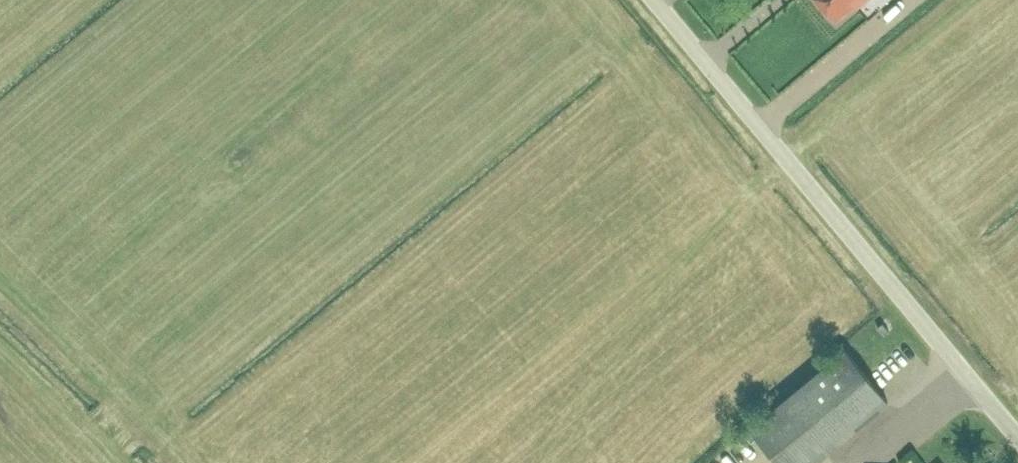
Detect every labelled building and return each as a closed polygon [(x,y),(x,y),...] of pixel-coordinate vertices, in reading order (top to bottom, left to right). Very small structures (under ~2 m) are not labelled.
[(836,17),(857,0),(822,0),(836,17)] [(921,0),(896,0),(892,4),(904,16),(921,0)] [(887,400),(846,350),(752,428),(780,462),(810,462),(887,400)] [(911,454),(901,462),(920,462),(911,454)]
